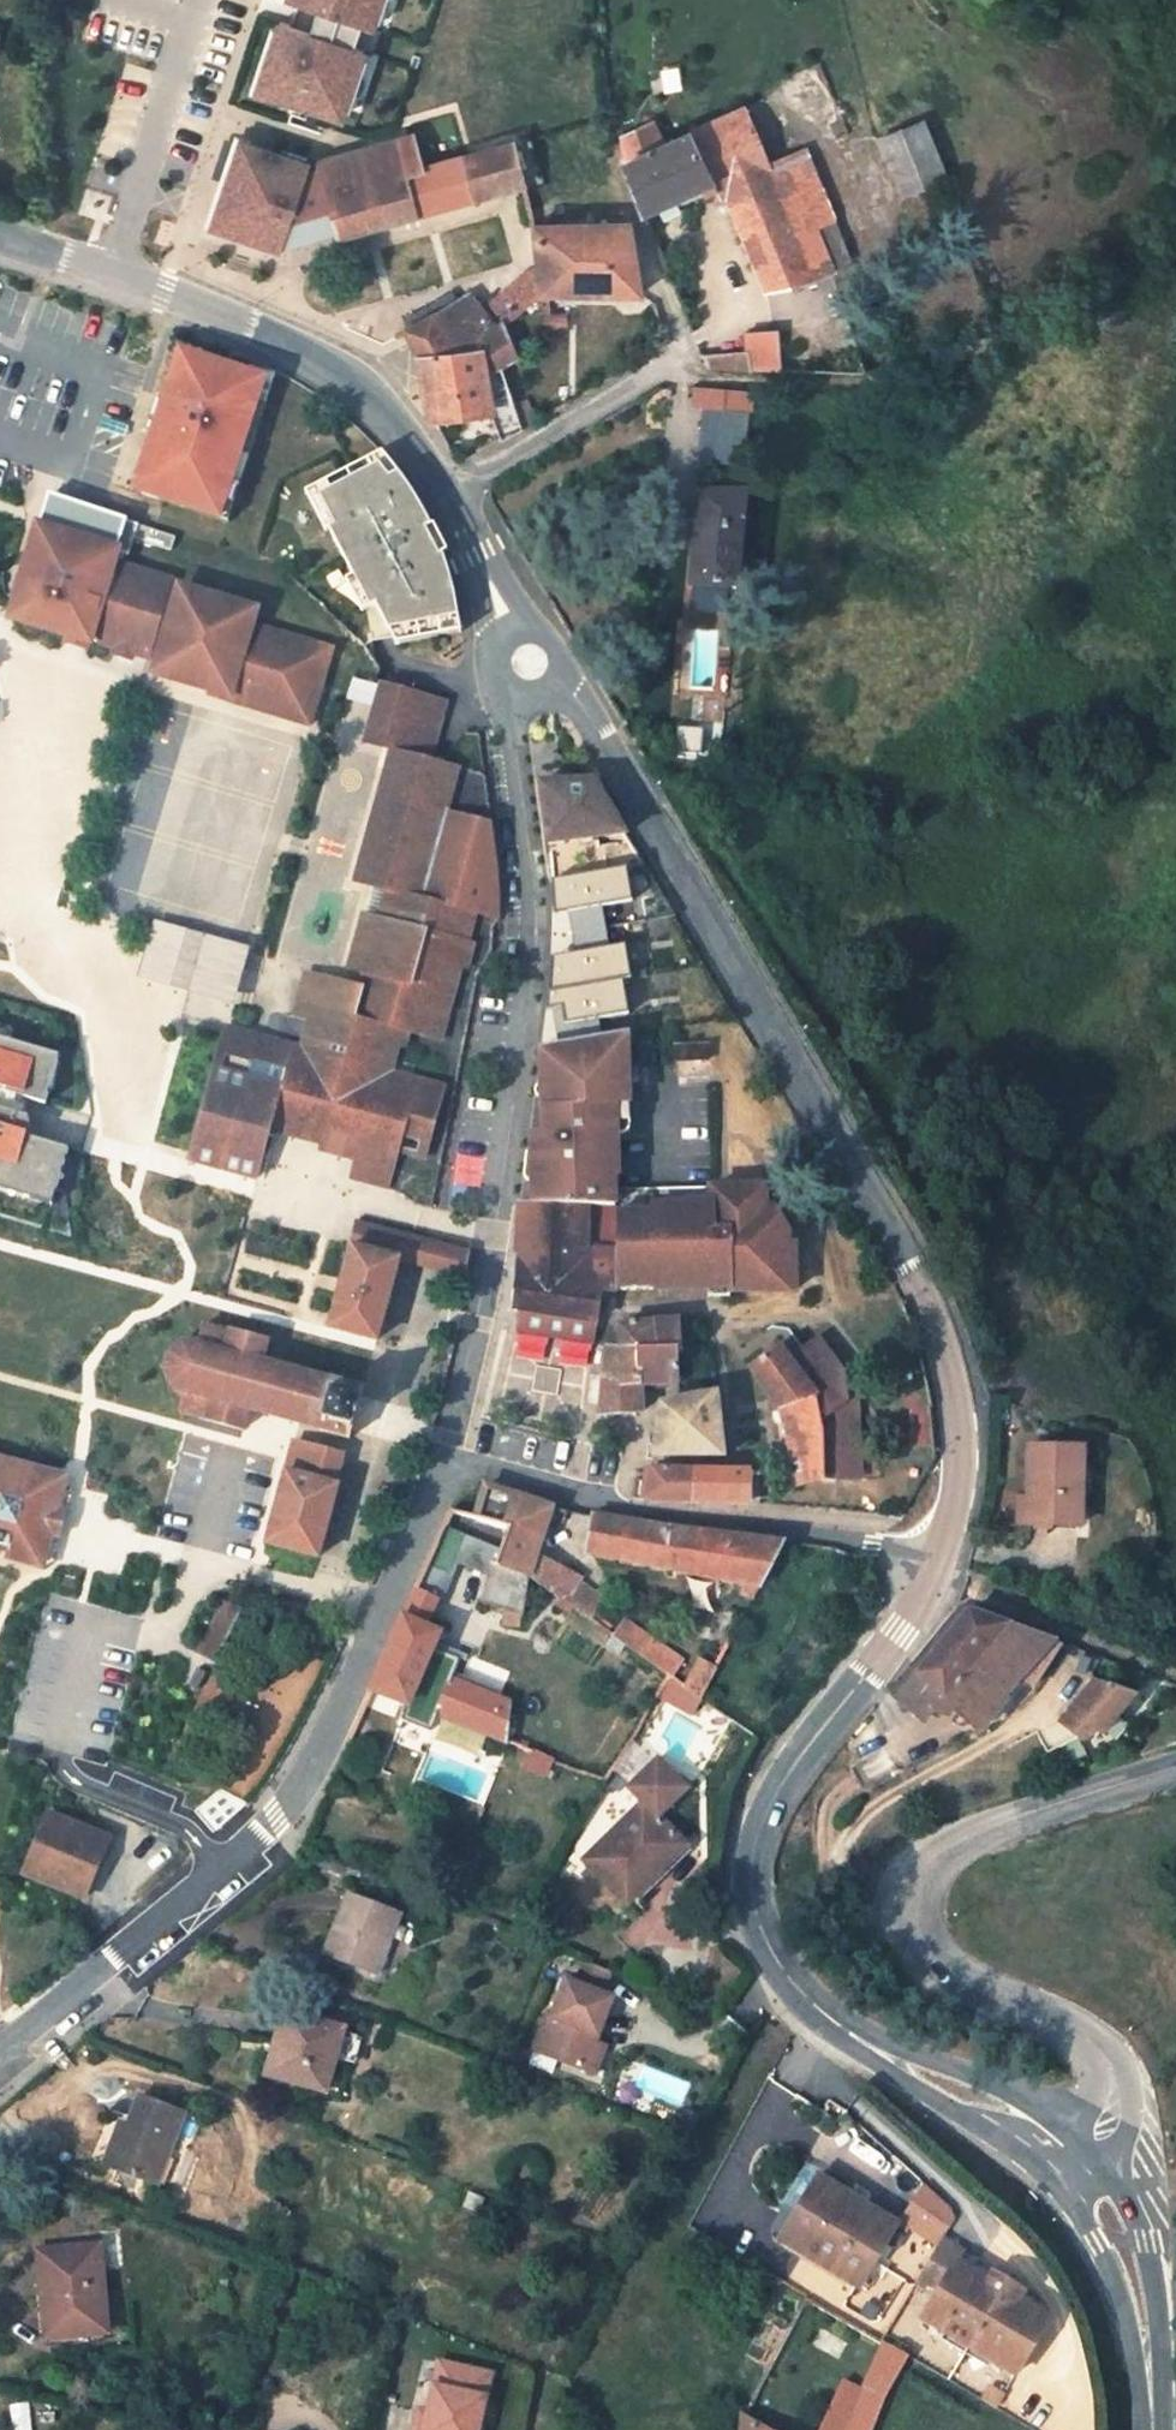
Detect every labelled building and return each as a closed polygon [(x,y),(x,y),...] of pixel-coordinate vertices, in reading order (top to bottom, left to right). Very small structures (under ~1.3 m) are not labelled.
[(257,91),(342,120),(365,52),(355,48),(363,28),(372,31),(383,0),(288,0),(288,1),(298,5),(291,26),(280,22),(257,91)] [(712,191),(717,199),(727,194),(769,177),(777,196),(735,213),(766,289),(813,279),(831,271),(830,267),(814,229),(832,221),(802,149),(766,164),(743,107),(663,146),(650,121),(620,136),(626,163),(624,164),(643,212),(674,198),(678,207),(712,191)] [(924,121),(879,139),(902,195),(917,189),(929,184),(947,177),(924,121)] [(337,229),(339,237),(524,183),(514,141),(421,168),(411,135),(317,163),(320,172),(337,229)] [(211,228),(281,251),(283,245),(337,229),(320,172),(306,175),(309,165),(240,142),(211,228)] [(727,194),(735,213),(777,196),(769,177),(727,194)] [(934,195),(929,184),(917,189),(921,200),(934,195)] [(814,229),(830,267),(848,260),(832,221),(814,229)] [(542,293),(641,294),(629,223),(535,226),(540,272),(542,293)] [(500,293),(487,304),(505,322),(497,328),(470,295),(406,329),(418,357),(484,350),(487,374),(501,366),(517,357),(504,326),(514,318),(523,311),(533,303),(542,295),(542,293),(540,272),(528,273),(504,297),(500,293)] [(544,330),(566,329),(566,317),(545,317),(544,330)] [(747,351),(700,355),(705,368),(778,370),(776,331),(746,333),(747,351)] [(185,351),(202,357),(204,351),(178,343),(169,371),(178,374),(185,351)] [(431,416),(434,423),(453,420),(452,414),(492,410),(502,441),(523,430),(514,404),(501,366),(487,374),(484,350),(418,357),(424,400),(431,416)] [(202,357),(185,351),(178,374),(170,398),(165,397),(153,434),(146,455),(152,457),(141,491),(227,519),(272,380),(252,373),(202,357)] [(254,367),(252,373),(272,380),(274,374),(254,367)] [(752,407),(753,394),(692,389),(691,402),(707,403),(752,407)] [(144,431),(153,434),(165,397),(156,394),(144,431)] [(365,459),(369,467),(377,463),(389,476),(397,471),(391,463),(380,451),(365,459)] [(132,489),(141,491),(152,457),(146,455),(143,454),(132,489)] [(407,484),(397,471),(389,476),(377,463),(369,467),(329,488),(317,494),(332,524),(327,527),(351,574),(368,606),(374,603),(387,629),(456,616),(452,584),(448,572),(443,554),(440,556),(426,528),(431,525),(426,516),(421,506),(407,484)] [(317,494),(329,488),(324,480),(304,490),(323,529),(327,527),(332,524),(317,494)] [(49,491),(38,527),(59,534),(59,531),(95,542),(95,544),(123,553),(128,554),(134,537),(138,523),(49,491)] [(745,495),(700,496),(692,586),(736,588),(745,495)] [(175,536),(139,523),(134,537),(170,550),(175,536)] [(120,564),(123,553),(95,544),(95,542),(59,531),(59,534),(38,527),(26,566),(24,566),(21,575),(15,597),(12,606),(14,607),(11,617),(24,620),(23,623),(52,631),(52,629),(67,634),(89,640),(97,642),(120,564)] [(180,589),(179,592),(171,589),(173,581),(120,564),(97,642),(96,643),(113,649),(112,653),(131,659),(132,654),(150,659),(158,632),(166,635),(154,672),(167,676),(166,678),(203,689),(204,687),(211,689),(212,689),(213,683),(280,704),(277,716),(310,726),(332,652),(250,626),(255,613),(180,589)] [(15,597),(21,575),(19,574),(12,596),(15,597)] [(368,606),(351,574),(343,578),(360,610),(368,606)] [(456,616),(387,629),(394,643),(459,631),(456,616)] [(89,640),(67,634),(64,642),(86,648),(89,640)] [(352,681),(348,700),(373,705),(377,686),(352,681)] [(270,1125),(324,1140),(328,1124),(363,1133),(356,1159),(393,1169),(398,1151),(403,1130),(431,1137),(444,1088),(383,1072),(394,1028),(440,1040),(460,966),(455,965),(461,941),(466,942),(474,913),(486,869),(466,864),(478,821),(445,813),(457,768),(444,764),(432,760),(428,759),(443,707),(420,701),(422,695),(381,683),(364,742),(391,750),(379,795),(390,798),(384,819),(375,816),(376,815),(373,814),(367,838),(378,842),(373,862),(364,860),(364,858),(361,857),(354,881),(372,886),(387,891),(379,918),(364,913),(348,968),(365,973),(361,987),(353,1016),(354,1016),(357,1017),(353,1031),(345,1060),(309,1050),(292,1046),(285,1069),(251,1060),(258,1036),(226,1028),(214,1069),(189,1160),(255,1178),(270,1125)] [(209,695),(277,716),(280,704),(213,683),(212,689),(211,689),(209,695)] [(420,701),(443,707),(445,701),(422,695),(420,701)] [(432,760),(444,764),(445,758),(434,756),(432,760)] [(548,843),(626,833),(594,782),(539,782),(548,843)] [(390,798),(379,795),(373,814),(376,815),(375,816),(384,819),(390,798)] [(490,824),(478,821),(466,864),(486,869),(474,913),(498,920),(497,884),(493,850),(490,824)] [(378,842),(367,838),(361,857),(364,858),(364,860),(373,862),(378,842)] [(568,909),(575,952),(554,956),(552,989),(549,1005),(563,1002),(564,1022),(627,1012),(621,977),(629,976),(624,944),(609,946),(602,903),(631,898),(625,866),(552,878),(557,911),(568,909)] [(372,886),(364,913),(379,918),(387,891),(372,886)] [(223,997),(236,951),(165,931),(152,976),(223,997)] [(473,944),(466,942),(461,941),(455,965),(460,966),(466,968),(473,944)] [(361,987),(306,972),(295,1015),(317,1021),(350,1030),(354,1016),(353,1016),(361,987)] [(350,1030),(317,1021),(309,1050),(345,1060),(353,1031),(350,1030)] [(292,1046),(258,1036),(251,1060),(285,1069),(292,1046)] [(627,1036),(540,1051),(543,1135),(531,1136),(533,1203),(596,1204),(616,1205),(615,1190),(618,1190),(616,1102),(629,1102),(627,1036)] [(25,1098),(45,1104),(58,1061),(47,1057),(48,1053),(0,1038),(0,1091),(25,1098)] [(707,1046),(675,1046),(675,1061),(707,1060),(707,1046)] [(0,1091),(0,1108),(28,1116),(25,1098),(0,1091)] [(28,1116),(0,1108),(0,1190),(52,1205),(68,1149),(32,1138),(28,1116)] [(363,1133),(328,1124),(324,1140),(322,1150),(356,1159),(363,1133)] [(425,1157),(431,1137),(403,1130),(398,1151),(425,1157)] [(729,1291),(795,1290),(795,1245),(785,1245),(785,1233),(788,1232),(774,1208),(765,1208),(765,1196),(766,1195),(761,1186),(618,1190),(615,1190),(616,1205),(617,1270),(617,1290),(704,1288),(708,1287),(729,1288),(729,1291)] [(519,1310),(597,1321),(601,1297),(615,1299),(617,1290),(617,1270),(614,1270),(612,1212),(595,1212),(596,1204),(533,1203),(519,1203),(516,1260),(513,1308),(519,1310)] [(330,1328),(377,1341),(398,1261),(405,1235),(359,1222),(330,1328)] [(398,1261),(466,1279),(470,1252),(405,1235),(398,1261)] [(729,1291),(729,1288),(708,1287),(709,1297),(729,1296),(729,1291)] [(597,1321),(519,1310),(517,1330),(553,1336),(594,1342),(597,1321)] [(674,1383),(677,1383),(677,1351),(681,1351),(681,1346),(680,1320),(655,1322),(654,1348),(637,1348),(639,1385),(674,1383)] [(654,1348),(655,1322),(620,1325),(619,1349),(606,1348),(603,1376),(599,1416),(641,1412),(639,1385),(637,1348),(654,1348)] [(230,1333),(204,1326),(198,1345),(196,1344),(196,1345),(187,1344),(184,1345),(184,1343),(181,1344),(181,1346),(177,1348),(172,1352),(170,1352),(168,1355),(169,1356),(167,1360),(166,1367),(164,1367),(165,1370),(166,1371),(168,1377),(172,1382),(171,1383),(173,1386),(174,1386),(178,1389),(184,1391),(183,1393),(186,1393),(180,1412),(207,1419),(206,1420),(243,1430),(248,1409),(320,1429),(319,1430),(350,1439),(353,1426),(352,1426),(354,1423),(350,1422),(355,1402),(359,1403),(360,1400),(363,1388),(333,1380),(332,1381),(261,1362),(267,1341),(230,1331),(230,1333)] [(842,1374),(842,1373),(821,1345),(811,1343),(789,1360),(778,1345),(749,1367),(778,1407),(788,1432),(788,1456),(782,1459),(792,1488),(818,1479),(820,1480),(822,1480),(824,1481),(837,1481),(837,1478),(850,1478),(860,1468),(858,1416),(845,1401),(842,1374)] [(845,1401),(858,1416),(857,1390),(842,1374),(845,1401)] [(656,1436),(654,1456),(724,1456),(716,1393),(677,1400),(659,1403),(656,1436)] [(332,1452),(294,1442),(286,1473),(267,1544),(317,1557),(337,1486),(342,1468),(329,1464),(332,1452)] [(1080,1525),(1081,1447),(1029,1447),(1029,1500),(1028,1524),(1080,1525)] [(59,1510),(66,1485),(57,1482),(59,1474),(38,1468),(32,1471),(30,1469),(26,1466),(21,1463),(16,1463),(11,1463),(8,1465),(4,1459),(0,1458),(0,1545),(8,1547),(5,1560),(34,1568),(37,1559),(46,1561),(52,1536),(57,1519),(59,1510)] [(647,1502),(691,1502),(690,1469),(652,1468),(651,1473),(637,1471),(633,1498),(647,1502)] [(691,1502),(750,1503),(752,1470),(726,1470),(690,1469),(691,1502)] [(68,1476),(59,1474),(57,1482),(66,1485),(68,1476)] [(486,1486),(476,1517),(509,1526),(495,1566),(495,1567),(528,1577),(535,1556),(551,1508),(486,1486)] [(1019,1524),(1028,1524),(1029,1500),(1020,1500),(1019,1524)] [(451,1509),(443,1527),(434,1547),(445,1551),(490,1566),(490,1564),(495,1566),(509,1526),(476,1517),(451,1509)] [(753,1601),(783,1543),(671,1529),(593,1516),(594,1549),(593,1553),(672,1570),(743,1584),(740,1594),(753,1601)] [(445,1551),(434,1547),(430,1555),(441,1560),(445,1551)] [(560,1600),(565,1603),(579,1583),(581,1580),(580,1578),(535,1556),(528,1577),(560,1600)] [(37,1559),(34,1568),(43,1570),(46,1561),(37,1559)] [(519,1626),(528,1577),(495,1567),(495,1566),(490,1564),(490,1566),(481,1603),(506,1610),(504,1625),(519,1626)] [(436,1588),(419,1581),(415,1589),(432,1596),(436,1588)] [(571,1608),(589,1620),(601,1600),(579,1583),(565,1603),(571,1608)] [(402,1618),(426,1627),(439,1599),(415,1589),(402,1618)] [(1132,1598),(1124,1595),(1119,1608),(1128,1611),(1132,1598)] [(565,1603),(560,1600),(557,1606),(568,1613),(571,1608),(565,1603)] [(199,1652),(215,1661),(241,1610),(224,1602),(199,1652)] [(958,1607),(913,1664),(920,1668),(969,1611),(958,1607)] [(889,1692),(911,1711),(930,1710),(931,1709),(936,1714),(943,1717),(949,1713),(956,1705),(982,1728),(1005,1701),(1021,1680),(1033,1688),(1059,1647),(1048,1640),(969,1611),(920,1668),(913,1664),(889,1692)] [(591,1622),(606,1633),(611,1626),(595,1615),(591,1622)] [(670,1649),(625,1617),(612,1636),(657,1669),(670,1649)] [(450,1683),(435,1678),(452,1639),(402,1618),(371,1690),(435,1714),(450,1683)] [(684,1660),(670,1649),(657,1669),(669,1677),(672,1678),(684,1660)] [(716,1668),(699,1659),(684,1687),(701,1699),(716,1668)] [(680,1698),(687,1689),(684,1687),(672,1678),(669,1677),(664,1685),(680,1698)] [(1060,1721),(1037,1733),(1048,1754),(1079,1738),(1082,1741),(1090,1737),(1097,1728),(1104,1733),(1135,1696),(1094,1681),(1060,1721)] [(450,1683),(435,1714),(482,1733),(498,1698),(450,1683)] [(435,1714),(371,1690),(365,1703),(430,1728),(435,1714)] [(505,1743),(511,1702),(498,1698),(482,1733),(505,1743)] [(547,1779),(554,1759),(533,1752),(526,1772),(547,1779)] [(643,1801),(584,1860),(628,1904),(644,1888),(640,1885),(684,1842),(657,1816),(686,1788),(658,1760),(630,1787),(643,1801)] [(23,1873),(85,1897),(108,1838),(48,1814),(23,1873)] [(309,1861),(344,1875),(347,1869),(312,1854),(309,1861)] [(382,1937),(389,1939),(399,1914),(348,1894),(325,1954),(368,1971),(382,1937)] [(609,1971),(586,1963),(577,1984),(601,1994),(609,1971)] [(605,2047),(595,2042),(612,1998),(601,1994),(577,1984),(566,1980),(552,2016),(547,2014),(537,2038),(560,2048),(555,2059),(593,2074),(605,2047)] [(342,2029),(285,2012),(277,2041),(285,2044),(276,2075),(324,2090),(342,2029)] [(560,2048),(537,2038),(532,2050),(555,2059),(560,2048)] [(276,2075),(285,2044),(277,2041),(267,2073),(276,2075)] [(183,2113),(138,2096),(127,2125),(124,2133),(118,2130),(104,2164),(149,2181),(160,2154),(167,2156),(183,2113)] [(127,2125),(121,2122),(118,2130),(124,2133),(127,2125)] [(167,2156),(160,2154),(149,2181),(156,2185),(167,2156)] [(894,2223),(846,2193),(850,2186),(825,2171),(782,2240),(856,2285),(894,2223)] [(485,2198),(468,2191),(462,2206),(479,2212),(485,2198)] [(957,2247),(942,2238),(916,2282),(931,2291),(950,2257),(957,2247)] [(105,2331),(97,2247),(40,2253),(44,2298),(49,2297),(53,2336),(105,2331)] [(957,2261),(950,2257),(931,2291),(937,2295),(957,2261)] [(989,2281),(957,2261),(937,2295),(923,2318),(1016,2375),(1051,2318),(1018,2299),(1025,2289),(995,2270),(989,2281)] [(38,2298),(42,2337),(53,2336),(49,2297),(44,2298),(38,2298)] [(882,2342),(860,2390),(841,2381),(820,2429),(872,2429),(886,2397),(908,2357),(882,2342)] [(441,2363),(428,2412),(424,2429),(476,2429),(490,2375),(441,2363)] [(420,2410),(415,2429),(424,2429),(428,2412),(420,2410)] [(53,2423),(53,2412),(42,2411),(40,2422),(53,2423)] [(740,2414),(740,2429),(767,2429),(740,2414)]
